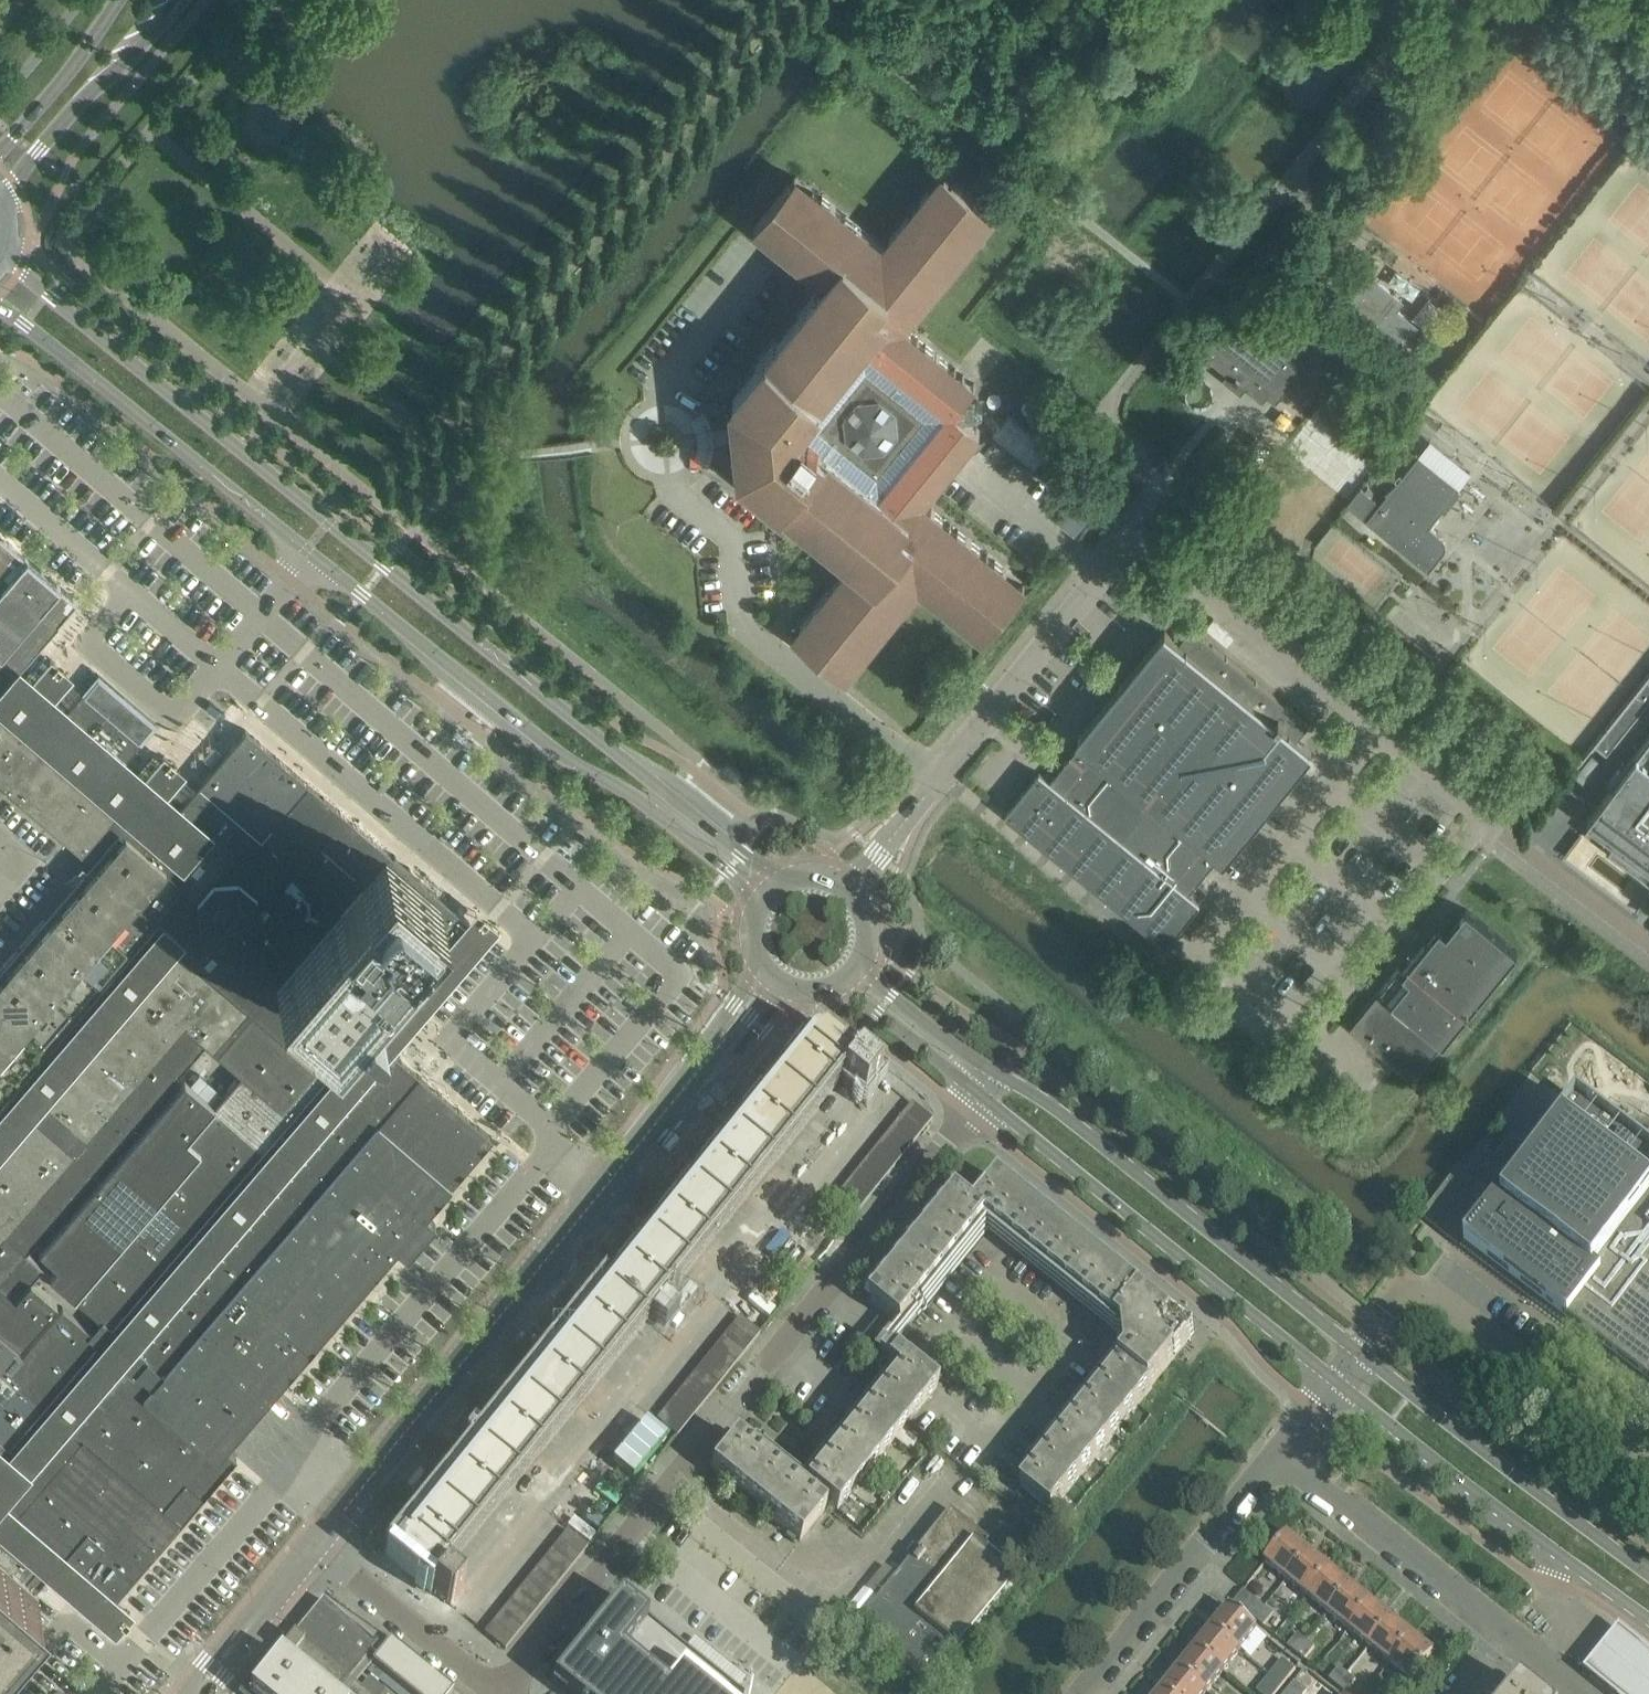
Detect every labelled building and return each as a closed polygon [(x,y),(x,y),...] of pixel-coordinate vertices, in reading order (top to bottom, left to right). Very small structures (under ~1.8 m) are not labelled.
[(827,281),(735,394),(737,414),(738,424),(740,440),(741,449),(743,469),(791,507),(795,511),(837,545),(858,562),(852,568),(849,566),(801,626),(803,628),(796,635),(844,674),(845,673),(849,668),(852,665),(853,666),(908,598),(920,584),(927,589),(956,613),(961,617),(977,629),(978,627),(986,634),(1019,593),(1027,584),(1008,570),(933,508),(930,511),(921,503),(935,486),(971,441),(980,430),(981,429),(964,415),(979,413),(985,406),(978,400),(962,401),(976,384),(975,383),(902,324),(910,314),(912,316),(973,241),(977,236),(989,221),(987,219),(994,211),(946,172),(931,191),(930,190),(890,238),(893,241),(887,247),(823,196),(822,197),(796,176),(755,226),(774,241),(780,245),(814,273),(815,270),(827,281)] [(1358,206),(1352,212),(1357,217),(1363,211),(1358,206)] [(1326,261),(1311,278),(1319,285),(1334,268),(1326,261)] [(1396,308),(1402,301),(1369,274),(1345,304),(1399,347),(1417,325),(1396,308)] [(1237,305),(1201,350),(1263,400),(1271,391),(1276,396),(1314,348),(1267,311),(1258,321),(1237,305)] [(994,434),(1035,467),(1047,453),(1048,451),(1051,447),(1046,442),(1043,441),(1010,414),(994,434)] [(1385,491),(1387,493),(1367,520),(1428,570),(1444,551),(1445,550),(1445,549),(1446,547),(1446,545),(1446,543),(1446,541),(1445,540),(1444,539),(1443,537),(1442,536),(1440,535),(1429,525),(1460,487),(1419,454),(1398,480),(1394,484),(1390,488),(1385,491)] [(1065,479),(1074,486),(1085,472),(1077,465),(1065,479)] [(1094,479),(1085,472),(1074,486),(1083,493),(1094,479)] [(1083,493),(1091,501),(1103,487),(1094,479),(1083,493)] [(1112,494),(1103,487),(1091,501),(1100,508),(1112,494)] [(1363,517),(1377,500),(1360,487),(1347,505),(1363,517)] [(1060,521),(1078,536),(1100,508),(1091,501),(1083,493),(1060,521)] [(1382,601),(1402,566),(1326,525),(1307,560),(1382,601)] [(19,667),(76,600),(0,535),(0,689),(19,667)] [(1166,943),(1200,902),(1189,893),(1220,855),(1225,858),(1312,750),(1298,738),(1310,724),(1192,628),(1180,642),(1166,631),(1078,739),(1082,742),(1051,780),(1040,772),(1006,813),(1166,943)] [(1454,663),(1448,670),(1455,675),(1460,668),(1454,663)] [(63,714),(68,708),(42,686),(19,667),(0,689),(0,716),(4,711),(25,730),(51,752),(50,757),(83,785),(88,783),(111,803),(110,808),(131,827),(142,836),(148,836),(182,864),(153,899),(154,913),(161,918),(161,924),(137,953),(131,953),(116,970),(117,976),(110,985),(103,985),(89,1002),(89,1008),(82,1017),(76,1017),(75,1018),(76,1025),(73,1027),(67,1027),(56,1040),(57,1047),(54,1049),(48,1050),(42,1057),(0,1106),(0,1161),(2,1158),(22,1135),(38,1115),(98,1166),(102,1162),(81,1144),(39,1107),(71,1069),(73,1066),(78,1067),(78,1061),(92,1044),(98,1043),(99,1043),(99,1042),(98,1036),(126,1003),(132,1002),(131,997),(159,963),(163,963),(164,964),(178,948),(219,984),(252,1012),(315,1066),(330,1079),(298,1117),(292,1117),(291,1118),(291,1119),(292,1124),(270,1149),(264,1149),(264,1150),(264,1156),(238,1186),(226,1201),(215,1213),(209,1214),(208,1214),(209,1221),(207,1222),(201,1223),(195,1230),(188,1237),(189,1243),(187,1245),(181,1245),(181,1246),(180,1247),(181,1253),(179,1255),(173,1255),(161,1269),(162,1275),(160,1277),(154,1278),(153,1278),(153,1279),(153,1285),(132,1310),(126,1310),(125,1311),(124,1311),(125,1318),(117,1327),(111,1327),(110,1328),(103,1337),(101,1338),(102,1344),(94,1353),(88,1354),(87,1355),(88,1361),(67,1385),(61,1386),(54,1394),(46,1403),(46,1409),(36,1421),(26,1434),(19,1434),(18,1435),(4,1435),(0,1433),(0,1538),(28,1563),(33,1557),(39,1549),(46,1542),(46,1541),(18,1518),(17,1511),(6,1502),(27,1476),(69,1428),(96,1396),(96,1390),(117,1365),(123,1365),(124,1363),(128,1366),(139,1353),(141,1351),(140,1345),(161,1320),(167,1319),(168,1319),(168,1318),(167,1312),(189,1287),(195,1287),(194,1280),(202,1271),(208,1270),(236,1237),(236,1231),(257,1206),(263,1206),(263,1205),(264,1205),(263,1199),(298,1157),(304,1157),(304,1156),(304,1150),(307,1147),(311,1148),(323,1134),(321,1129),(324,1126),(330,1126),(359,1091),(373,1075),(372,1069),(382,1057),(380,1055),(373,1049),(365,1042),(363,1040),(351,1054),(344,1054),(299,1015),(257,979),(216,943),(194,924),(192,896),(210,875),(232,849),(185,809),(181,813),(176,808),(180,804),(156,784),(126,758),(121,764),(63,714)] [(68,708),(63,714),(121,764),(126,758),(156,724),(97,674),(68,708)] [(1612,721),(1625,732),(1648,701),(1648,677),(1648,676),(1612,721)] [(25,730),(4,711),(0,716),(0,760),(25,730)] [(436,893),(417,877),(387,851),(334,806),(307,782),(276,756),(245,729),(180,804),(176,808),(181,813),(185,809),(232,849),(210,875),(192,896),(194,924),(216,943),(257,979),(299,1015),(344,1054),(351,1054),(363,1040),(365,1042),(366,1041),(438,957),(469,921),(436,893)] [(50,757),(51,752),(25,730),(0,760),(0,784),(16,797),(50,757)] [(1610,786),(1612,788),(1588,820),(1592,822),(1585,831),(1648,879),(1648,735),(1610,786)] [(16,797),(48,825),(83,785),(50,757),(16,797)] [(83,785),(48,825),(75,848),(110,808),(111,803),(88,783),(83,785)] [(110,808),(75,848),(96,866),(131,827),(110,808)] [(131,827),(96,866),(53,916),(116,970),(131,953),(137,953),(161,924),(161,918),(154,913),(153,899),(182,864),(148,836),(142,836),(131,827)] [(1466,908),(1447,931),(1440,925),(1428,941),(1404,970),(1399,966),(1350,1027),(1413,1078),(1518,949),(1466,908)] [(117,976),(116,970),(53,916),(48,923),(43,919),(7,960),(75,1018),(76,1017),(82,1017),(89,1008),(89,1002),(103,985),(110,985),(117,976)] [(159,963),(131,997),(132,1002),(194,1055),(204,1043),(183,1025),(219,984),(178,948),(164,964),(163,963),(159,963)] [(42,1057),(48,1050),(54,1049),(57,1047),(56,1040),(67,1027),(73,1027),(76,1025),(75,1018),(7,960),(0,968),(0,1021),(42,1057)] [(219,984),(183,1025),(204,1043),(216,1054),(252,1012),(219,984)] [(92,1044),(95,1047),(118,1066),(135,1081),(128,1090),(148,1108),(194,1055),(132,1002),(126,1003),(112,1020),(98,1036),(99,1042),(99,1043),(98,1043),(92,1044)] [(252,1012),(216,1054),(240,1075),(252,1085),(279,1108),(315,1066),(252,1012)] [(42,1057),(0,1021),(0,1106),(42,1057)] [(816,1030),(392,1554),(435,1589),(433,1591),(450,1605),(463,1589),(439,1569),(840,1072),(865,1091),(877,1075),(860,1061),(858,1064),(816,1030)] [(73,1066),(71,1069),(74,1071),(91,1085),(84,1094),(108,1113),(123,1124),(101,1150),(87,1138),(81,1144),(102,1162),(107,1155),(139,1119),(148,1108),(128,1090),(135,1081),(118,1066),(95,1047),(92,1044),(78,1061),(78,1067),(73,1066)] [(372,1069),(373,1075),(359,1091),(389,1117),(360,1151),(335,1182),(414,1248),(435,1223),(425,1215),(492,1137),(387,1047),(380,1055),(382,1057),(372,1069)] [(315,1066),(279,1108),(291,1119),(291,1118),(292,1117),(298,1117),(330,1079),(315,1066)] [(71,1069),(39,1107),(81,1144),(87,1138),(101,1150),(123,1124),(108,1113),(84,1094),(91,1085),(74,1071),(71,1069)] [(240,1075),(213,1106),(264,1150),(264,1149),(270,1149),(292,1124),(291,1119),(279,1108),(252,1085),(240,1075)] [(186,1082),(144,1131),(226,1201),(238,1186),(264,1156),(264,1150),(213,1106),(186,1082)] [(360,1151),(389,1117),(359,1091),(330,1126),(360,1151)] [(911,1103),(903,1113),(924,1130),(932,1120),(911,1103)] [(1648,1281),(1648,1279),(1648,1160),(1577,1106),(1488,1223),(1482,1219),(1464,1242),(1648,1383),(1648,1282),(1648,1281)] [(915,1140),(924,1130),(903,1113),(895,1124),(915,1140)] [(38,1115),(22,1135),(81,1186),(98,1166),(38,1115)] [(895,1124),(886,1134),(907,1151),(915,1140),(895,1124)] [(304,1156),(335,1182),(360,1151),(330,1126),(324,1126),(321,1129),(323,1134),(311,1148),(307,1147),(304,1150),(304,1156)] [(144,1131),(117,1163),(195,1230),(201,1223),(207,1222),(209,1221),(208,1214),(209,1214),(215,1213),(226,1201),(144,1131)] [(899,1161),(907,1151),(886,1134),(878,1144),(899,1161)] [(22,1135),(2,1158),(61,1209),(81,1186),(22,1135)] [(878,1144),(870,1155),(890,1171),(899,1161),(878,1144)] [(882,1182),(890,1171),(870,1155),(861,1165),(882,1182)] [(297,1227),(335,1182),(304,1156),(304,1157),(298,1157),(263,1199),(297,1227)] [(0,1161),(0,1231),(4,1234),(24,1252),(61,1209),(2,1158),(0,1161)] [(117,1163),(75,1211),(153,1278),(154,1278),(160,1277),(162,1275),(161,1269),(173,1255),(179,1255),(181,1253),(180,1247),(181,1246),(181,1245),(187,1245),(189,1243),(188,1237),(195,1230),(117,1163)] [(861,1165),(853,1175),(874,1192),(882,1182),(861,1165)] [(1459,1167),(1421,1218),(1426,1222),(1456,1245),(1495,1194),(1459,1167)] [(865,1202),(874,1192),(853,1175),(845,1185),(865,1202)] [(1141,1294),(1000,1180),(975,1210),(957,1195),(871,1302),(902,1327),(988,1222),(1123,1331),(1125,1357),(1021,1487),(1052,1512),(1149,1392),(1147,1390),(1174,1358),(1175,1359),(1194,1336),(1171,1318),(1170,1320),(1140,1296),(1141,1294)] [(335,1182),(297,1227),(365,1285),(396,1249),(406,1258),(414,1248),(335,1182)] [(845,1185),(837,1196),(857,1212),(865,1202),(845,1185)] [(849,1223),(857,1212),(837,1196),(828,1206),(849,1223)] [(236,1237),(267,1263),(297,1227),(263,1199),(264,1205),(263,1205),(263,1206),(257,1206),(236,1231),(236,1237)] [(41,1251),(40,1252),(55,1265),(47,1275),(73,1297),(88,1279),(125,1311),(126,1310),(132,1310),(153,1285),(153,1279),(153,1278),(75,1211),(41,1251)] [(210,1330),(227,1345),(277,1387),(365,1285),(297,1227),(267,1263),(239,1296),(225,1312),(210,1330)] [(14,1299),(28,1282),(31,1280),(42,1267),(24,1252),(4,1234),(0,1231),(0,1287),(14,1299)] [(208,1270),(239,1296),(267,1263),(236,1237),(208,1270)] [(225,1312),(239,1296),(208,1270),(202,1271),(194,1280),(195,1287),(225,1312)] [(88,1279),(73,1297),(100,1320),(101,1321),(102,1321),(110,1328),(111,1327),(117,1327),(125,1318),(124,1311),(125,1311),(88,1279)] [(20,1345),(57,1302),(31,1280),(28,1282),(14,1299),(0,1287),(0,1329),(20,1345)] [(225,1312),(195,1287),(189,1287),(167,1312),(168,1318),(168,1319),(215,1359),(227,1345),(210,1330),(225,1312)] [(62,1307),(50,1321),(61,1331),(88,1354),(94,1353),(102,1344),(101,1338),(103,1337),(94,1330),(96,1328),(95,1327),(91,1331),(62,1307)] [(739,1316),(731,1327),(752,1343),(760,1333),(739,1316)] [(215,1359),(168,1319),(167,1319),(161,1320),(140,1345),(141,1351),(139,1353),(187,1393),(215,1359)] [(50,1321),(26,1349),(38,1359),(27,1371),(54,1394),(61,1386),(67,1385),(88,1361),(87,1355),(88,1354),(61,1331),(50,1321)] [(743,1354),(752,1343),(731,1327),(723,1337),(743,1354)] [(0,1336),(0,1371),(18,1350),(1,1335),(0,1336)] [(723,1337),(714,1347),(735,1364),(743,1354),(723,1337)] [(227,1345),(215,1359),(187,1393),(139,1353),(128,1366),(133,1371),(135,1368),(155,1386),(147,1395),(173,1417),(201,1441),(153,1498),(161,1505),(216,1441),(223,1446),(223,1445),(226,1447),(231,1441),(277,1387),(227,1345)] [(886,1346),(880,1353),(877,1357),(883,1362),(876,1370),(889,1381),(804,1485),(836,1511),(909,1421),(937,1387),(886,1346)] [(727,1374),(735,1364),(714,1347),(706,1358),(727,1374)] [(0,1371),(0,1403),(7,1396),(27,1371),(38,1359),(26,1349),(22,1354),(18,1350),(0,1371)] [(706,1358),(698,1368),(718,1385),(727,1374),(706,1358)] [(133,1371),(128,1366),(124,1363),(123,1365),(117,1365),(96,1390),(96,1396),(151,1442),(173,1417),(147,1395),(155,1386),(135,1368),(133,1371)] [(710,1395),(718,1385),(698,1368),(689,1378),(710,1395)] [(0,1403),(0,1433),(4,1435),(18,1435),(19,1434),(26,1434),(36,1421),(46,1409),(46,1403),(54,1394),(27,1371),(7,1396),(0,1403)] [(689,1378),(681,1388),(702,1405),(710,1395),(689,1378)] [(693,1415),(702,1405),(681,1388),(673,1399),(693,1415)] [(151,1442),(96,1396),(69,1428),(160,1506),(161,1505),(153,1498),(201,1441),(173,1417),(151,1442)] [(673,1399),(665,1409),(685,1426),(693,1415),(673,1399)] [(677,1436),(685,1426),(665,1409),(656,1419),(677,1436)] [(160,1506),(69,1428),(27,1476),(103,1541),(114,1528),(132,1543),(149,1557),(179,1522),(160,1506)] [(799,1540),(825,1509),(736,1437),(710,1469),(799,1540)] [(236,1456),(226,1447),(223,1445),(223,1446),(216,1441),(161,1505),(160,1506),(179,1522),(236,1456)] [(103,1541),(27,1476),(6,1502),(17,1511),(18,1518),(46,1541),(46,1542),(78,1570),(103,1541)] [(970,1543),(906,1623),(943,1653),(1038,1535),(996,1501),(965,1539),(970,1543)] [(537,1528),(551,1543),(566,1528),(552,1514),(537,1528)] [(114,1528),(103,1541),(78,1570),(96,1585),(132,1543),(114,1528)] [(567,1530),(559,1540),(580,1557),(588,1546),(567,1530)] [(1264,1563),(1285,1580),(1308,1552),(1302,1546),(1304,1544),(1290,1533),(1289,1535),(1288,1534),(1264,1563)] [(38,1588),(36,1587),(26,1578),(30,1574),(37,1566),(40,1562),(34,1557),(33,1557),(28,1563),(0,1538),(0,1632),(38,1588)] [(571,1567),(580,1557),(559,1540),(551,1550),(571,1567)] [(26,1578),(38,1588),(48,1575),(115,1633),(125,1621),(134,1611),(121,1599),(117,1595),(113,1600),(96,1585),(78,1570),(46,1542),(33,1557),(34,1557),(40,1562),(37,1566),(26,1578)] [(149,1557),(132,1543),(96,1585),(113,1600),(117,1595),(149,1557)] [(551,1550),(542,1560),(563,1577),(571,1567),(551,1550)] [(1316,1558),(1308,1552),(1285,1580),(1307,1597),(1332,1566),(1318,1555),(1316,1558)] [(555,1587),(563,1577),(542,1560),(534,1571),(555,1587)] [(1307,1597),(1327,1614),(1350,1586),(1343,1580),(1345,1577),(1332,1566),(1307,1597)] [(534,1571),(526,1581),(546,1598),(555,1587),(534,1571)] [(538,1608),(546,1598),(526,1581),(517,1591),(538,1608)] [(1348,1630),(1373,1600),(1359,1589),(1357,1591),(1350,1586),(1327,1614),(1348,1630)] [(1254,1619),(1264,1607),(1243,1590),(1233,1602),(1254,1619)] [(517,1591),(509,1602),(530,1618),(538,1608),(517,1591)] [(671,1638),(669,1642),(653,1629),(656,1626),(620,1597),(552,1681),(568,1693),(740,1693),(671,1638)] [(248,1691),(252,1693),(386,1693),(368,1680),(361,1689),(349,1680),(376,1646),(323,1599),(286,1644),(248,1691)] [(1393,1616),(1373,1600),(1348,1630),(1356,1636),(1369,1646),(1393,1616)] [(521,1628),(530,1618),(509,1602),(501,1612),(521,1628)] [(792,1653),(808,1666),(839,1691),(843,1693),(910,1693),(921,1679),(898,1661),(894,1666),(875,1651),(888,1634),(877,1625),(863,1642),(849,1630),(853,1625),(830,1606),(792,1653)] [(1229,1607),(1212,1629),(1240,1651),(1257,1630),(1229,1607)] [(1254,1619),(1263,1626),(1273,1614),(1264,1607),(1254,1619)] [(501,1612),(493,1622),(513,1639),(521,1628),(501,1612)] [(1415,1633),(1393,1616),(1369,1646),(1390,1663),(1415,1633)] [(505,1649),(513,1639),(493,1622),(484,1632),(505,1649)] [(1223,1672),(1240,1651),(1212,1629),(1195,1649),(1223,1672)] [(1287,1646),(1296,1653),(1306,1640),(1297,1633),(1287,1646)] [(1428,1644),(1415,1633),(1390,1663),(1411,1680),(1433,1653),(1425,1647),(1428,1644)] [(1584,1678),(1604,1693),(1648,1693),(1648,1656),(1620,1633),(1584,1678)] [(1314,1647),(1306,1640),(1296,1653),(1304,1659),(1314,1647)] [(410,1693),(451,1693),(453,1691),(390,1641),(372,1663),(410,1693)] [(1195,1649),(1179,1670),(1206,1692),(1223,1672),(1195,1649)] [(1282,1685),(1294,1670),(1282,1660),(1270,1675),(1282,1685)] [(1337,1686),(1347,1673),(1339,1667),(1329,1679),(1337,1686)] [(1206,1692),(1179,1670),(1162,1691),(1166,1693),(1205,1693),(1206,1692)] [(1355,1680),(1347,1673),(1337,1686),(1345,1693),(1355,1680)] [(1282,1685),(1270,1675),(1256,1692),(1260,1693),(1275,1693),(1282,1685)] [(1286,1691),(1290,1693),(1304,1693),(1307,1691),(1295,1681),(1286,1691)] [(1521,1685),(1513,1693),(1532,1693),(1521,1685)]
